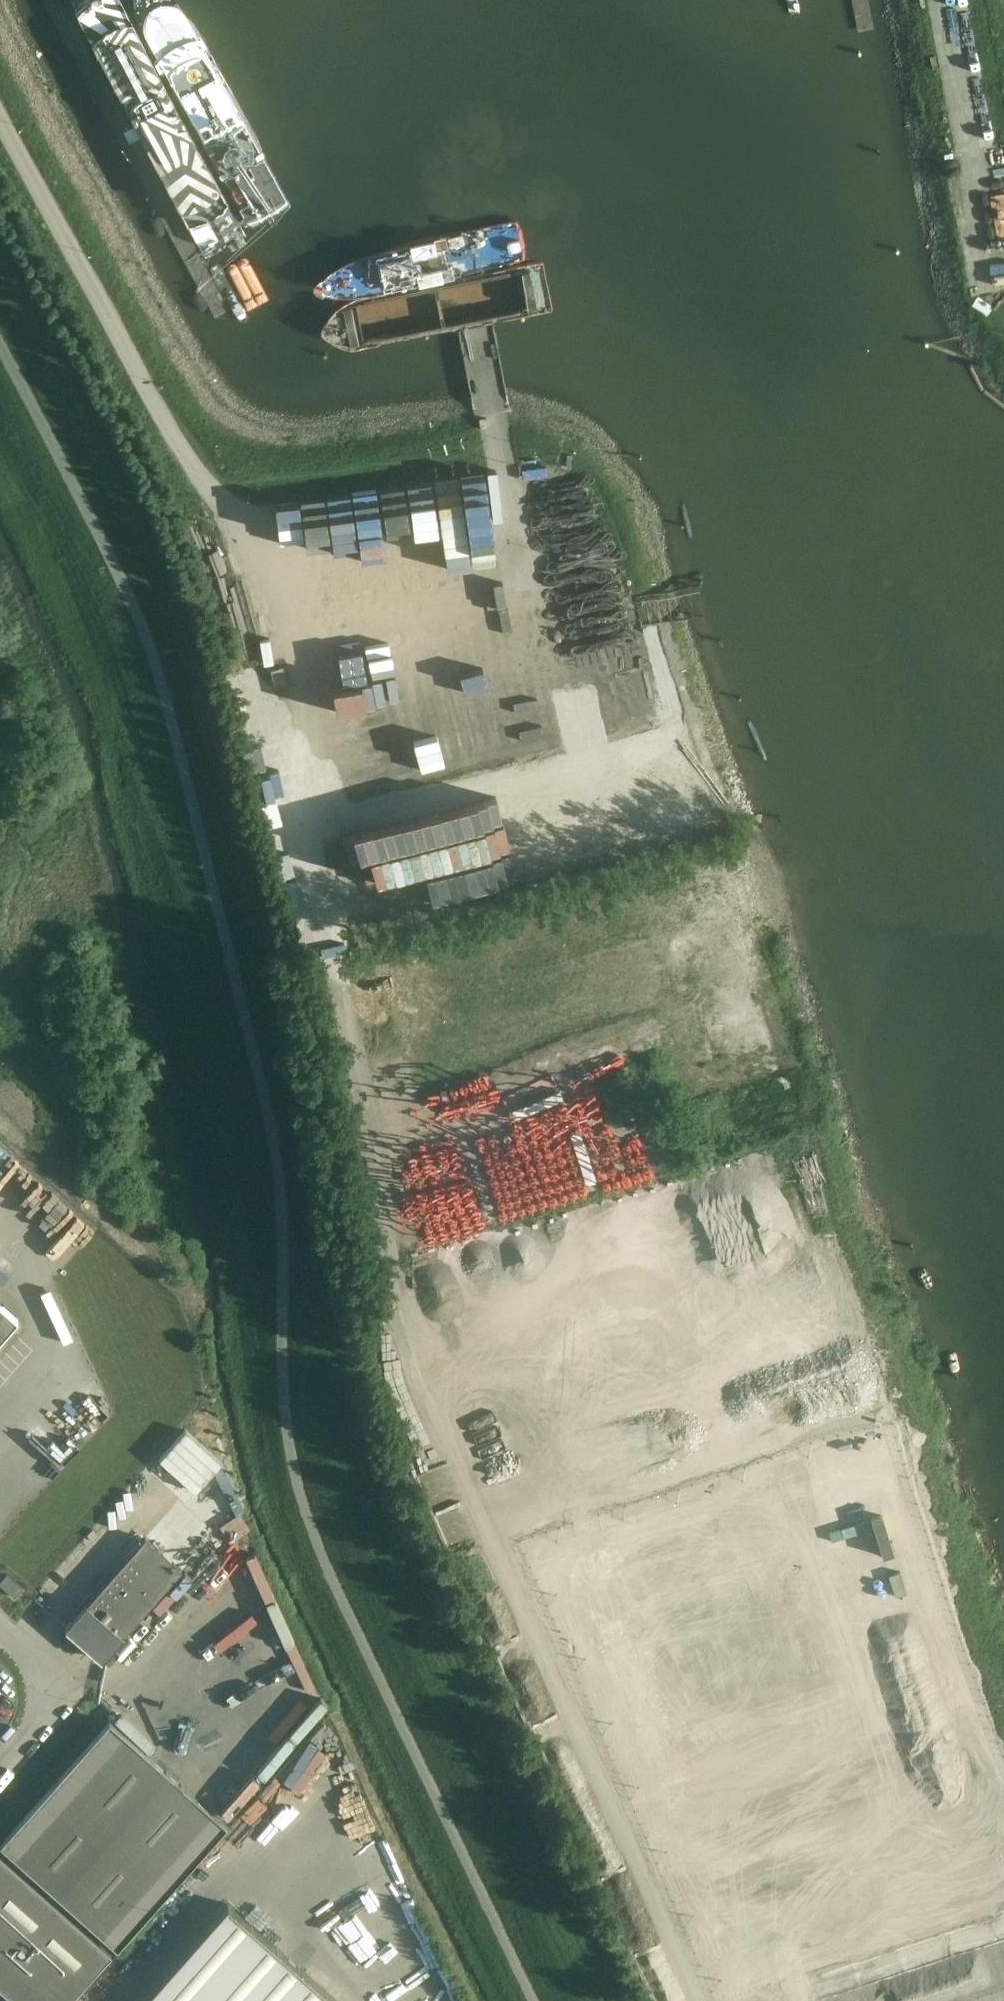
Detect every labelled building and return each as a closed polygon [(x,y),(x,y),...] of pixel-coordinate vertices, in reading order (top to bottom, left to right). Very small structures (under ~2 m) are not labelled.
[(18,1319),(0,1303),(0,1340),(18,1319)] [(105,1656),(182,1569),(146,1537),(72,1621),(71,1620),(66,1626),(103,1659),(106,1656),(105,1656)] [(23,1588),(7,1574),(0,1582),(0,1584),(14,1597),(23,1588)] [(227,1825),(110,1720),(0,1843),(0,1844),(117,1948),(227,1825)] [(112,1954),(0,1854),(0,1988),(15,2000),(70,2000),(112,1954)] [(227,1905),(141,2000),(337,2000),(227,1905)]
